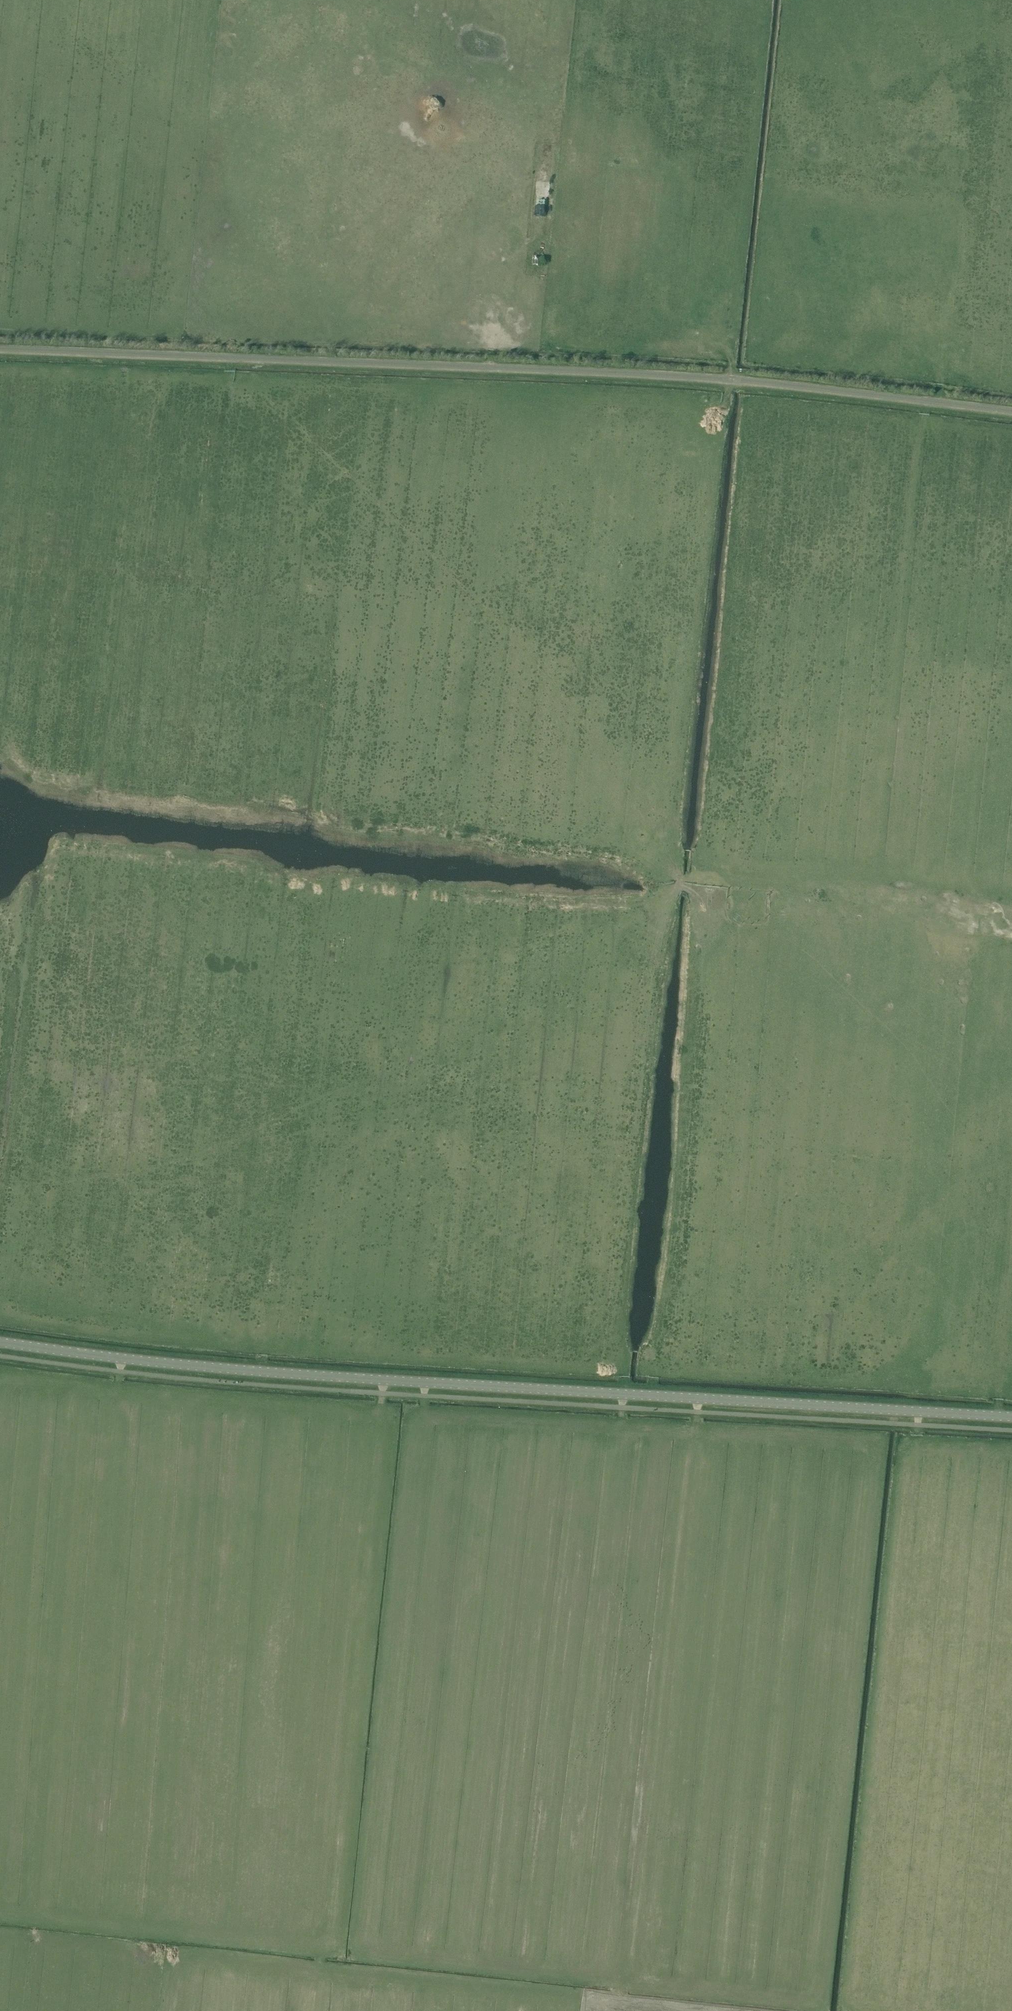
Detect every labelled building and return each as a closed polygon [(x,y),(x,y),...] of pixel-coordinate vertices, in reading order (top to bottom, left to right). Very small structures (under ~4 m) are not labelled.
[(537,197),(537,218),(546,218),(546,198),(537,197)]
